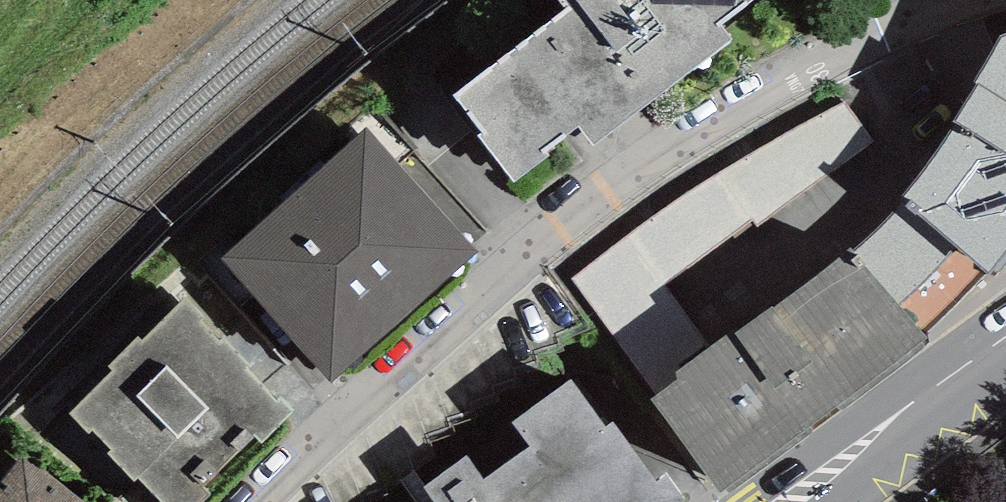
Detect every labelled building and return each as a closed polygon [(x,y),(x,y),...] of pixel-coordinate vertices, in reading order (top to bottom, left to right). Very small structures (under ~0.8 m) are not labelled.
[(453,79),(481,116),(478,119),(514,167),(550,140),(547,136),(579,112),(593,129),(732,24),(721,8),(732,0),(558,0),(453,79)] [(905,198),(856,250),(923,338),(991,273),(1005,254),(1005,36),(1001,38),(975,82),(979,86),(955,122),(960,125),(905,198)] [(720,169),(628,234),(665,284),(751,218),(758,225),(873,139),(845,102),(720,169)] [(366,117),(221,247),(333,370),(478,240),(366,117)] [(653,391),(709,350),(665,284),(628,234),(573,278),(653,391)] [(722,496),(927,344),(923,338),(856,250),(852,244),(709,350),(653,391),(656,394),(650,399),(722,496)] [(69,402),(90,423),(93,419),(111,438),(106,443),(134,471),(138,467),(170,499),(167,501),(195,501),(211,486),(202,477),(256,425),(260,429),(293,397),(280,384),(277,387),(247,357),(251,353),(224,326),(220,330),(201,310),(204,307),(185,287),(143,327),(139,323),(107,355),(112,360),(69,402)] [(684,498),(665,473),(656,479),(614,422),(606,428),(571,379),(512,422),(529,445),(482,479),(466,457),(425,487),(436,501),(679,501),(684,498)] [(22,449),(0,478),(0,501),(90,501),(22,449)]
